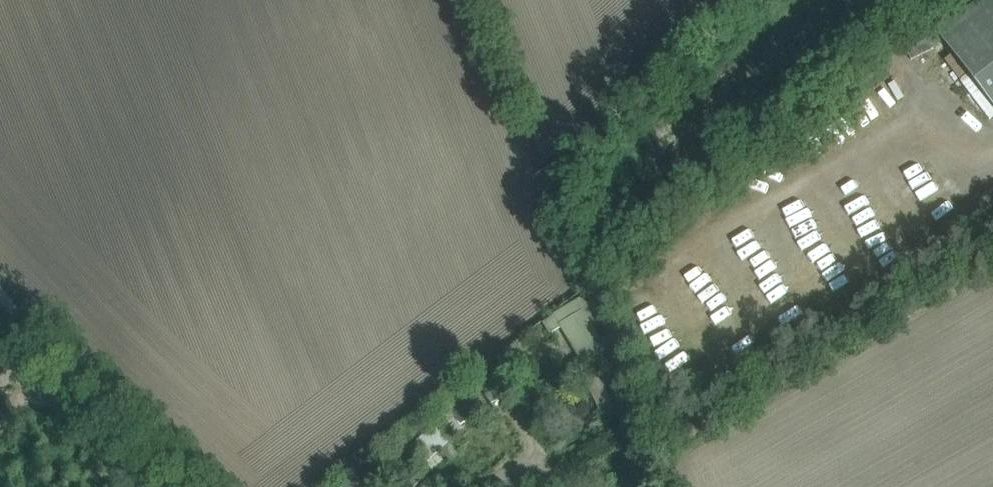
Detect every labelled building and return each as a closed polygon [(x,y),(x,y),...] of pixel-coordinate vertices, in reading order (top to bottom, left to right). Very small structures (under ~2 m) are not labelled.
[(936,30),(992,106),(992,0),(976,0),(936,30)] [(554,316),(555,317),(544,324),(550,334),(562,326),(584,361),(605,347),(576,301),(554,316)] [(634,414),(612,367),(598,373),(614,410),(620,421),(634,414)] [(11,430),(0,417),(0,440),(11,430)] [(351,472),(335,486),(366,486),(351,472)]
